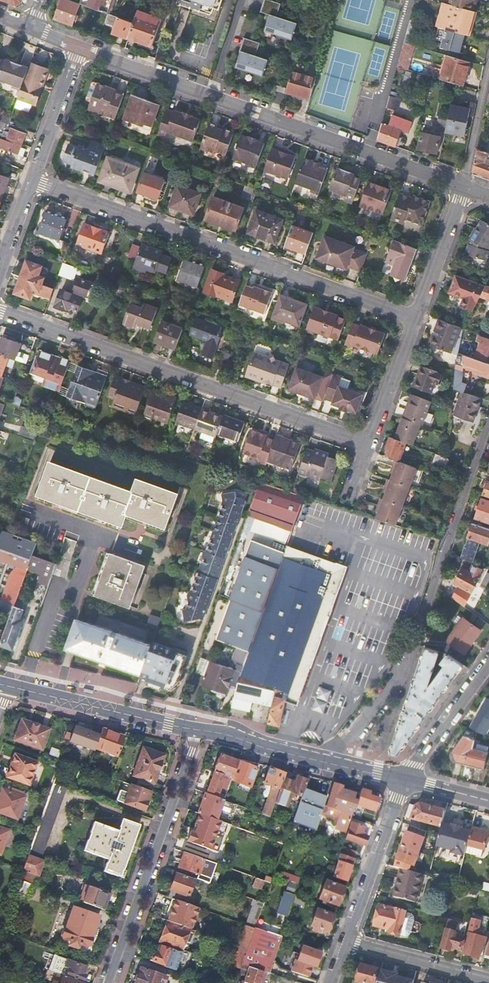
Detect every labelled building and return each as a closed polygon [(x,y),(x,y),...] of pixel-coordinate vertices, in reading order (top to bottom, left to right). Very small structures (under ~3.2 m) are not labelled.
[(55,19),(72,25),(80,5),(64,0),(62,0),(55,19)] [(114,0),(84,0),(82,4),(109,14),(114,0)] [(181,1),(191,5),(190,8),(200,12),(201,9),(213,13),(214,8),(220,10),(223,0),(182,0),(181,1)] [(264,31),(292,40),(297,23),(277,16),(281,3),(271,0),(264,0),(260,12),(269,15),(264,31)] [(450,5),(471,10),(473,1),(475,1),(475,0),(451,0),(450,5)] [(443,3),(437,27),(445,29),(464,34),(466,35),(473,11),(471,10),(450,5),(443,3)] [(162,20),(139,11),(134,23),(129,39),(140,43),(152,47),(162,20)] [(118,35),(129,39),(134,23),(110,14),(107,23),(116,26),(113,33),(118,35)] [(411,20),(404,44),(415,47),(419,48),(420,40),(413,38),(416,27),(420,28),(422,23),(411,20)] [(464,34),(445,29),(443,39),(440,48),(463,54),(465,46),(461,45),(464,34)] [(241,52),(236,68),(263,77),(269,59),(256,55),(260,43),(244,37),(239,51),(241,52)] [(404,44),(397,68),(409,71),(415,47),(404,44)] [(433,67),(430,77),(455,83),(463,86),(470,62),(448,56),(444,70),(433,67)] [(4,61),(0,73),(0,80),(13,84),(12,87),(20,90),(29,68),(5,59),(4,61)] [(17,98),(14,106),(29,112),(32,104),(33,104),(42,80),(44,81),(49,70),(30,63),(29,68),(20,90),(17,98)] [(316,79),(292,72),(287,88),(286,92),(310,99),(316,79)] [(42,80),(33,104),(35,105),(44,81),(42,80)] [(89,108),(116,118),(125,94),(116,91),(117,89),(115,89),(109,86),(98,82),(89,108)] [(287,88),(278,85),(276,90),(286,93),(286,92),(287,88)] [(392,92),(387,109),(398,112),(401,100),(399,100),(400,95),(392,92)] [(161,104),(154,102),(145,98),(133,94),(124,119),(144,126),(145,124),(152,127),(161,104)] [(451,104),(445,133),(465,137),(470,108),(451,104)] [(167,109),(158,134),(165,137),(167,132),(193,141),(201,120),(192,116),(193,115),(184,112),(183,113),(175,110),(174,112),(167,109)] [(8,124),(10,118),(1,115),(0,118),(0,121),(5,122),(8,124)] [(383,124),(378,141),(395,147),(395,145),(398,137),(400,130),(409,133),(413,123),(393,115),(389,126),(383,124)] [(218,126),(210,123),(201,148),(213,153),(216,151),(226,155),(234,134),(233,131),(227,129),(218,126)] [(8,138),(22,143),(26,133),(8,126),(7,129),(11,130),(10,132),(5,131),(4,133),(0,132),(0,136),(3,137),(8,137),(8,138)] [(440,137),(421,133),(418,150),(437,153),(440,137)] [(249,137),(241,134),(233,158),(248,164),(248,165),(256,168),(265,143),(258,140),(258,139),(249,136),(249,137)] [(8,138),(4,149),(18,154),(21,145),(22,143),(8,138)] [(95,176),(106,145),(92,140),(89,149),(79,146),(78,148),(69,144),(62,162),(72,165),(71,168),(84,172),(84,169),(90,171),(89,174),(95,176)] [(273,146),(265,170),(288,179),(296,156),(288,153),(280,151),(281,148),(273,146)] [(488,176),(488,153),(478,149),(474,171),(488,176)] [(138,168),(108,157),(100,180),(130,191),(138,168)] [(305,158),(296,182),(311,188),(310,191),(319,194),(328,169),(320,166),(321,165),(321,164),(320,163),(313,161),(305,158)] [(187,164),(179,162),(177,169),(185,172),(187,164)] [(347,171),(337,168),(329,190),(346,196),(344,200),(352,203),(361,179),(353,176),(354,174),(347,171)] [(165,180),(144,172),(137,191),(158,199),(165,180)] [(1,201),(9,177),(0,174),(0,200),(1,201)] [(223,183),(225,178),(215,174),(213,179),(223,183)] [(368,181),(359,206),(367,209),(367,208),(383,214),(391,190),(375,184),(368,181)] [(170,206),(193,214),(201,193),(178,185),(170,206)] [(253,202),(257,190),(246,185),(242,197),(253,202)] [(399,193),(390,219),(403,223),(404,219),(421,224),(429,201),(412,195),(411,197),(399,193)] [(244,208),(213,197),(205,219),(236,230),(239,223),(240,221),(244,208)] [(256,210),(248,233),(275,243),(283,220),(256,210)] [(67,219),(46,211),(38,232),(59,240),(67,219)] [(470,238),(488,245),(488,225),(481,220),(476,229),(475,229),(470,238)] [(110,232),(84,223),(77,243),(103,253),(110,232)] [(292,226),(285,244),(298,249),(297,251),(306,254),(313,234),(292,226)] [(316,258),(328,262),(335,239),(324,235),(316,258)] [(470,238),(469,239),(470,240),(470,245),(469,244),(465,254),(485,260),(488,251),(486,250),(488,245),(470,238)] [(335,239),(328,262),(346,269),(347,266),(361,271),(367,253),(354,248),(354,246),(335,239)] [(413,262),(418,248),(394,239),(390,249),(389,249),(388,252),(389,252),(386,261),(395,265),(391,274),(395,276),(397,280),(402,278),(405,279),(412,262),(413,262)] [(129,254),(137,257),(141,246),(133,243),(129,254)] [(137,257),(134,264),(156,272),(157,269),(162,253),(163,251),(142,244),(141,246),(137,257)] [(173,257),(162,253),(157,269),(167,273),(173,257)] [(184,259),(177,280),(198,288),(206,267),(184,259)] [(21,276),(42,284),(44,277),(39,275),(43,266),(27,260),(21,276)] [(63,262),(59,274),(72,279),(76,267),(63,262)] [(217,295),(233,301),(240,281),(226,276),(224,275),(225,274),(213,269),(204,292),(216,296),(217,295)] [(50,298),(54,288),(42,284),(21,276),(15,292),(31,298),(33,291),(34,289),(40,291),(39,293),(50,298)] [(481,296),(485,287),(456,276),(450,293),(464,298),(462,306),(473,310),(481,296)] [(82,296),(83,294),(85,296),(91,281),(79,277),(73,293),(61,289),(55,306),(64,309),(65,307),(77,311),(83,297),(82,296)] [(127,285),(117,282),(115,287),(125,291),(127,285)] [(245,316),(248,307),(265,313),(273,291),(263,287),(262,288),(255,285),(254,287),(247,285),(236,313),(245,316)] [(486,285),(485,287),(481,296),(488,299),(488,286),(486,285)] [(308,304),(281,294),(271,319),(284,324),(287,321),(300,326),(308,304)] [(232,306),(233,301),(217,295),(216,296),(215,300),(232,306)] [(157,308),(144,303),(142,307),(130,303),(123,323),(136,328),(138,323),(150,328),(157,308)] [(338,315),(315,306),(306,331),(313,334),(312,337),(336,346),(346,319),(338,316),(338,315)] [(223,328),(196,318),(190,334),(207,341),(202,354),(212,358),(223,328)] [(451,353),(461,327),(442,320),(438,331),(435,330),(430,345),(451,353)] [(360,326),(353,323),(345,343),(353,346),(354,345),(378,354),(385,333),(376,330),(369,328),(361,324),(360,326)] [(182,331),(161,324),(155,339),(176,347),(182,331)] [(479,335),(476,342),(481,344),(476,359),(485,362),(488,349),(488,338),(479,335)] [(16,359),(22,343),(3,336),(0,344),(0,354),(16,359)] [(155,339),(154,342),(175,351),(176,347),(155,339)] [(32,372),(44,377),(52,355),(40,351),(32,372)] [(273,384),(281,387),(289,365),(276,360),(274,357),(270,358),(267,360),(266,357),(254,352),(245,376),(273,386),(273,384)] [(488,379),(488,363),(485,362),(476,359),(457,353),(456,358),(454,378),(453,390),(461,393),(465,394),(467,387),(465,386),(469,373),(488,379)] [(2,376),(6,365),(12,367),(16,359),(0,354),(0,375),(2,376)] [(43,384),(60,390),(70,361),(61,358),(60,361),(53,358),(54,356),(52,355),(44,377),(45,377),(43,384)] [(78,398),(79,398),(88,373),(87,373),(88,370),(78,367),(70,391),(79,395),(78,398)] [(438,373),(422,367),(414,388),(431,394),(434,383),(439,385),(442,375),(438,373)] [(315,398),(323,401),(324,399),(333,375),(324,371),(322,377),(296,368),(289,390),(297,393),(306,396),(315,399),(315,398)] [(88,373),(79,398),(87,401),(85,408),(95,411),(108,375),(98,371),(97,373),(96,376),(88,373)] [(341,378),(333,375),(324,399),(332,402),(331,404),(340,407),(339,409),(347,412),(348,410),(356,413),(363,395),(338,386),(341,378)] [(114,403),(119,404),(127,381),(115,377),(108,396),(115,398),(114,403)] [(350,381),(341,378),(338,386),(347,389),(350,381)] [(127,381),(119,404),(130,408),(131,407),(138,410),(145,388),(127,381)] [(151,395),(163,399),(164,394),(153,390),(151,395)] [(473,423),(481,399),(465,394),(461,393),(458,405),(460,406),(457,417),(473,423)] [(153,416),(156,417),(163,399),(151,395),(143,417),(151,420),(153,416)] [(163,399),(156,417),(168,421),(176,399),(165,395),(163,399)] [(420,425),(422,426),(431,402),(412,395),(408,404),(411,405),(405,419),(420,425)] [(183,401),(175,423),(194,429),(202,408),(183,401)] [(119,404),(118,407),(136,414),(138,410),(131,407),(130,408),(119,404)] [(194,429),(215,437),(217,433),(223,415),(202,408),(194,429)] [(217,433),(238,440),(245,423),(223,415),(217,433)] [(401,441),(412,446),(420,425),(405,419),(403,418),(395,439),(401,441)] [(18,436),(34,441),(37,433),(21,427),(18,436)] [(257,462),(266,465),(266,463),(267,461),(274,440),(266,437),(267,435),(258,432),(251,430),(242,453),(258,459),(257,462)] [(284,438),(276,435),(274,440),(267,461),(275,464),(291,469),(300,443),(291,440),(286,439),(284,438)] [(395,461),(399,462),(403,451),(398,449),(401,441),(395,439),(390,437),(386,448),(389,449),(388,452),(386,457),(395,461)] [(307,449),(298,473),(306,476),(306,475),(320,480),(321,478),(331,481),(337,463),(327,459),(328,457),(329,454),(321,451),(321,454),(314,451),(307,449)] [(433,462),(445,467),(448,459),(447,459),(436,455),(433,462)] [(135,491),(51,460),(38,496),(125,527),(130,515),(170,530),(183,494),(139,478),(135,491)] [(409,488),(417,469),(399,462),(395,461),(392,468),(395,469),(393,475),(391,481),(409,488)] [(402,507),(409,488),(391,481),(388,480),(385,487),(388,488),(386,494),(383,500),(402,507)] [(292,531),(305,496),(260,482),(248,515),(292,531)] [(236,491),(221,493),(223,504),(218,517),(220,517),(215,530),(214,530),(211,539),(212,539),(207,551),(204,549),(203,553),(204,558),(205,559),(202,567),(197,570),(195,575),(196,581),(197,581),(192,594),(189,592),(188,596),(189,603),(187,610),(182,611),(186,623),(201,618),(203,619),(208,605),(207,604),(209,598),(210,598),(214,586),(215,586),(223,564),(221,563),(223,557),(225,557),(230,543),(228,543),(231,536),(232,537),(237,524),(238,524),(247,500),(237,496),(236,491)] [(396,525),(402,507),(383,500),(381,499),(378,506),(381,507),(379,512),(376,519),(396,525)] [(488,524),(488,502),(482,499),(474,519),(488,524)] [(470,530),(468,537),(468,538),(468,539),(469,540),(469,541),(466,542),(466,545),(465,545),(461,558),(472,562),(480,541),(488,544),(488,542),(488,528),(472,523),(472,525),(470,530)] [(2,530),(0,534),(0,558),(18,565),(11,574),(3,598),(0,597),(0,606),(13,611),(15,604),(28,568),(33,555),(37,543),(2,530)] [(241,672),(238,681),(254,685),(256,681),(267,685),(266,688),(276,691),(273,703),(268,723),(279,725),(285,702),(295,704),(334,598),(345,567),(287,546),(285,552),(252,540),(209,661),(211,661),(241,672)] [(110,554),(96,594),(130,606),(144,566),(110,554)] [(57,564),(33,555),(28,568),(52,576),(57,564)] [(485,571),(476,565),(471,571),(465,567),(454,581),(458,584),(454,591),(464,599),(485,571)] [(487,573),(479,587),(484,590),(488,579),(488,574),(487,573)] [(2,642),(1,645),(13,649),(23,621),(19,620),(23,610),(18,608),(18,606),(15,604),(13,611),(5,632),(2,642)] [(146,623),(158,628),(162,618),(150,614),(146,623)] [(453,628),(455,630),(463,619),(457,615),(453,621),(457,623),(453,628)] [(67,648),(141,674),(152,645),(77,619),(67,648)] [(447,656),(461,667),(462,665),(458,662),(472,644),(473,642),(480,632),(463,619),(455,630),(441,649),(448,655),(447,656)] [(141,674),(140,676),(149,679),(148,682),(156,685),(161,680),(165,682),(165,683),(179,681),(179,679),(182,673),(184,667),(182,666),(188,652),(175,648),(174,649),(153,641),(152,645),(141,674)] [(461,667),(447,656),(443,663),(446,666),(430,688),(428,686),(433,671),(434,671),(434,670),(433,669),(439,652),(427,648),(392,753),(398,754),(461,667)] [(230,683),(236,685),(238,681),(241,672),(211,661),(202,686),(211,689),(212,691),(225,696),(230,683)] [(156,685),(148,682),(147,685),(160,689),(163,687),(171,690),(181,682),(182,680),(179,679),(179,681),(165,683),(165,682),(161,680),(156,685)] [(314,707),(325,711),(333,690),(321,686),(314,707)] [(487,697),(470,727),(485,734),(488,726),(488,698),(487,697)] [(50,730),(23,720),(15,741),(43,751),(50,730)] [(88,727),(77,723),(68,747),(73,749),(76,741),(83,743),(88,727)] [(463,736),(475,739),(477,732),(465,729),(463,736)] [(124,738),(103,730),(96,748),(117,756),(124,738)] [(91,746),(95,737),(89,734),(85,744),(91,746)] [(473,749),(475,739),(463,736),(450,754),(450,757),(451,759),(452,761),(454,762),(483,769),(487,752),(475,749),(473,749)] [(156,784),(166,756),(144,748),(134,776),(137,778),(140,779),(155,784),(156,784)] [(7,777),(29,785),(37,763),(16,755),(7,777)] [(215,771),(232,777),(238,762),(220,755),(215,771)] [(232,777),(231,780),(250,787),(257,768),(238,762),(232,777)] [(283,779),(285,775),(269,769),(264,784),(279,790),(283,779)] [(227,790),(231,780),(232,777),(215,771),(206,794),(219,799),(221,794),(218,792),(220,788),(227,790)] [(279,790),(277,795),(274,803),(286,807),(291,794),(299,797),(305,780),(297,777),(295,783),(283,779),(279,790)] [(137,787),(152,792),(155,784),(140,779),(137,787)] [(145,812),(152,792),(137,787),(134,786),(124,782),(122,788),(125,788),(123,792),(122,791),(118,802),(145,812)] [(5,783),(0,797),(0,813),(17,820),(24,801),(28,803),(32,793),(5,783)] [(31,847),(28,855),(42,860),(67,789),(54,784),(49,799),(36,835),(31,847)] [(347,832),(352,816),(353,813),(354,808),(356,801),(352,799),(347,798),(348,792),(341,790),(342,787),(333,784),(327,807),(324,806),(321,813),(323,814),(324,817),(333,819),(334,822),(337,822),(336,825),(338,829),(347,832)] [(370,792),(362,790),(357,805),(375,811),(379,799),(369,796),(370,792)] [(324,806),(327,797),(318,794),(317,796),(304,791),(294,820),(316,828),(321,813),(324,806)] [(274,803),(277,795),(270,792),(262,814),(269,817),(274,803)] [(206,794),(204,793),(197,813),(199,814),(206,817),(216,820),(223,800),(219,799),(206,794)] [(247,809),(250,810),(254,812),(259,799),(252,797),(247,809)] [(247,818),(250,810),(247,809),(226,801),(222,812),(230,815),(231,813),(247,818)] [(413,806),(409,819),(439,827),(445,809),(419,802),(414,804),(413,806)] [(254,812),(250,810),(247,818),(253,820),(256,812),(254,812)] [(206,817),(199,814),(195,824),(197,825),(194,833),(192,832),(191,831),(187,842),(197,846),(201,836),(209,838),(215,820),(206,817)] [(118,878),(119,877),(121,877),(139,825),(124,820),(119,832),(94,823),(91,834),(92,834),(89,841),(88,841),(85,852),(109,861),(108,864),(107,864),(104,872),(118,878)] [(449,824),(443,822),(436,846),(451,850),(450,852),(463,856),(470,830),(461,828),(462,826),(449,822),(449,824)] [(352,823),(346,838),(364,845),(367,836),(362,834),(364,827),(352,823)] [(427,831),(410,825),(402,846),(420,852),(427,831)] [(9,831),(0,828),(0,854),(9,831)] [(484,850),(485,850),(488,832),(473,828),(468,846),(484,850)] [(209,838),(201,836),(197,846),(205,848),(209,838)] [(420,852),(402,846),(397,859),(398,860),(396,867),(401,868),(409,870),(411,864),(415,865),(420,852)] [(482,857),(484,850),(468,846),(466,853),(482,857)] [(340,853),(352,858),(354,851),(342,847),(340,853)] [(203,859),(184,852),(178,867),(198,874),(203,859)] [(340,853),(337,861),(339,861),(333,877),(346,881),(354,858),(352,858),(340,853)] [(36,886),(45,861),(42,860),(28,855),(23,870),(19,880),(33,885),(36,886)] [(409,870),(401,868),(394,895),(416,901),(424,874),(409,870)] [(171,890),(168,897),(175,900),(185,904),(194,881),(175,875),(170,890),(171,890)] [(287,880),(297,884),(299,878),(289,875),(287,880)] [(264,882),(256,879),(253,886),(262,889),(264,882)] [(28,898),(33,885),(19,880),(14,893),(14,894),(28,898)] [(326,881),(319,899),(337,906),(344,888),(326,881)] [(287,891),(294,894),(297,885),(290,883),(287,891)] [(109,894),(85,886),(80,902),(104,911),(109,894)] [(276,912),(287,916),(295,896),(284,892),(276,912)] [(167,921),(189,929),(191,930),(191,929),(193,923),(198,909),(185,904),(175,900),(167,921)] [(401,934),(407,912),(381,905),(375,925),(390,929),(389,932),(401,935),(401,934)] [(254,906),(250,915),(256,917),(259,908),(254,906)] [(90,954),(92,949),(88,947),(99,917),(73,908),(63,938),(69,941),(67,946),(90,954)] [(317,909),(310,926),(328,933),(334,915),(317,909)] [(412,913),(407,912),(401,934),(407,936),(410,934),(412,932),(415,920),(415,917),(412,913)] [(459,923),(449,920),(446,933),(447,933),(443,948),(444,950),(449,951),(451,950),(452,950),(452,948),(462,950),(464,940),(455,938),(459,923)] [(160,942),(181,950),(189,929),(167,921),(160,942)] [(246,926),(238,947),(247,950),(254,929),(246,926)] [(247,950),(242,965),(266,972),(269,973),(281,935),(255,927),(254,929),(247,950)] [(487,938),(469,933),(464,954),(479,958),(483,947),(485,948),(487,938)] [(159,945),(153,961),(165,966),(171,950),(159,945)] [(291,971),(309,976),(313,965),(316,966),(321,952),(303,946),(298,960),(295,959),(291,971)] [(232,966),(241,969),(242,965),(247,950),(238,947),(232,966)] [(67,977),(83,982),(86,975),(84,974),(86,968),(72,963),(67,977)] [(360,982),(374,982),(377,969),(360,964),(355,982),(360,982)] [(239,974),(246,976),(244,982),(263,982),(266,972),(242,965),(241,969),(240,971),(239,974)] [(135,982),(164,982),(166,978),(141,968),(135,982)] [(381,969),(377,982),(413,982),(413,981),(397,976),(397,974),(381,969)]
